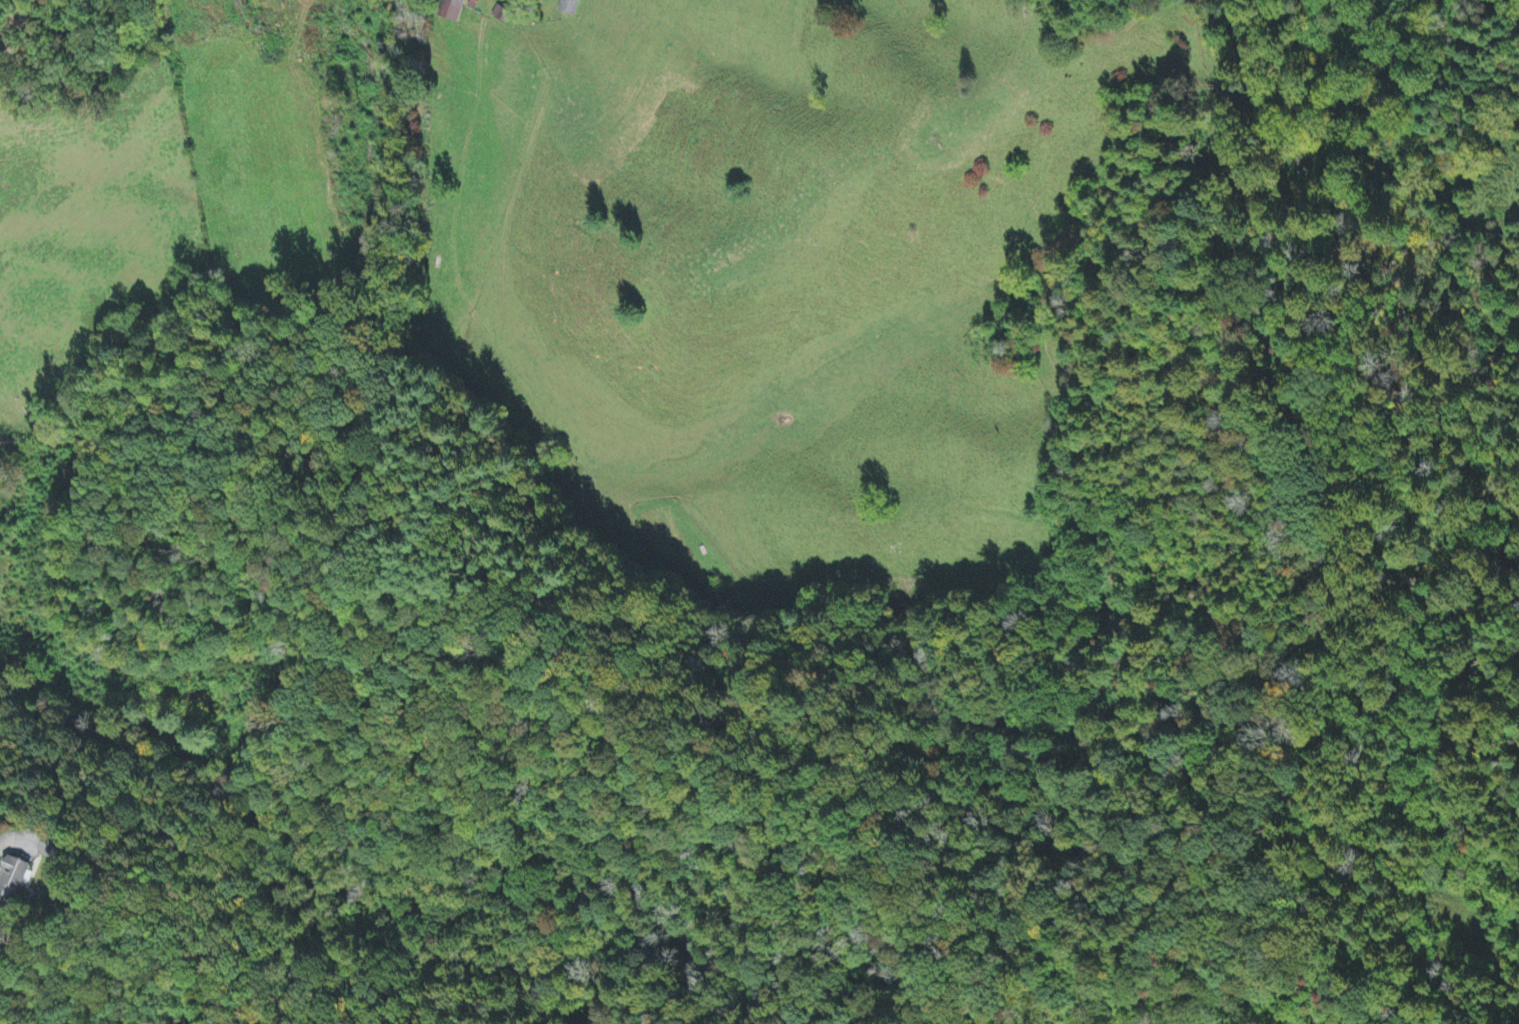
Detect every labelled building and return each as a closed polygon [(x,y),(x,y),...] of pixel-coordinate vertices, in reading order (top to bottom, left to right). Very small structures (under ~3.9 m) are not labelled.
[(468,0),(446,0),(441,19),(461,25),(468,0)] [(559,14),(575,18),(580,0),(563,0),(559,14)] [(493,18),(506,24),(511,13),(498,7),(493,18)] [(15,912),(31,864),(11,857),(0,889),(0,907),(15,912)]
